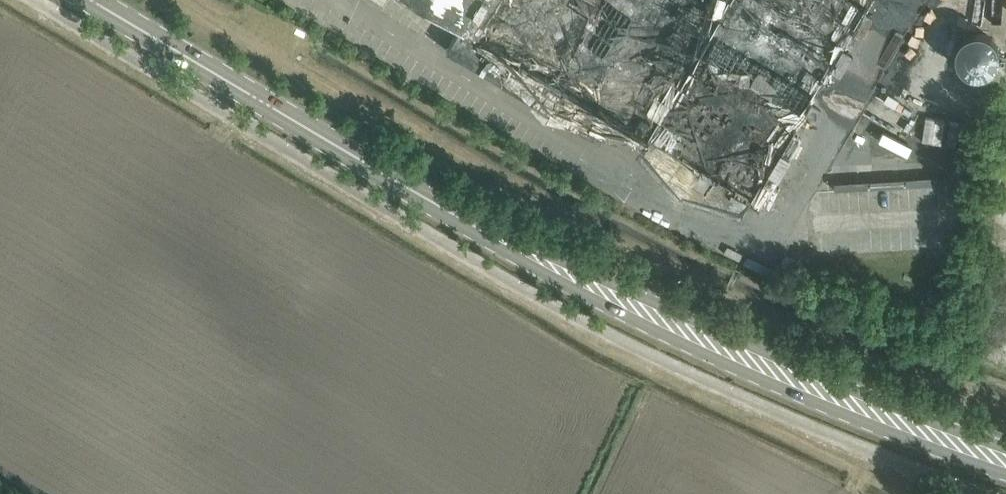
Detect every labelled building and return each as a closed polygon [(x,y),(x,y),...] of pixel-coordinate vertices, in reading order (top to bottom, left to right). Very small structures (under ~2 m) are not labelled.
[(872,0),(413,0),(459,28),(447,49),(593,136),(605,115),(752,202),(763,184),(783,149),(872,0)] [(821,109),(812,104),(806,113),(816,119),(821,109)] [(783,149),(763,184),(770,188),(791,154),(783,149)]
